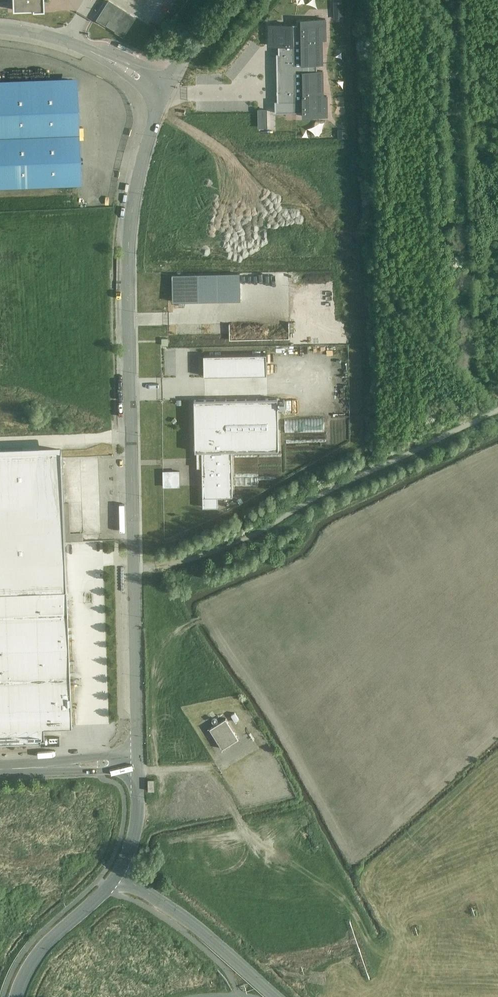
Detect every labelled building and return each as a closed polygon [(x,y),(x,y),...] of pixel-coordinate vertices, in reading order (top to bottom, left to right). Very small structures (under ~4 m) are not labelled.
[(13,13),(33,12),(33,13),(45,13),(45,0),(13,0),(13,13)] [(122,40),(134,19),(106,2),(93,22),(122,40)] [(343,4),(333,4),(333,21),(343,21),(343,4)] [(280,55),(277,55),(278,100),(276,100),(276,111),(304,110),(304,116),(328,115),(327,95),(324,95),(323,70),(318,70),(318,62),(323,62),(322,37),(325,37),(325,18),(299,19),(299,24),(272,24),(272,44),(280,44),(280,55)] [(78,183),(74,83),(0,86),(0,186),(78,183)] [(267,130),(267,111),(257,112),(258,130),(267,130)] [(347,130),(338,131),(338,140),(347,140),(347,130)] [(124,227),(125,216),(118,215),(117,226),(124,227)] [(263,352),(200,354),(200,374),(264,372),(263,352)] [(195,438),(195,440),(195,451),(197,451),(202,451),(202,459),(201,459),(201,465),(202,465),(202,467),(203,502),(203,507),(208,507),(218,507),(218,497),(233,496),(232,450),(279,449),(278,398),(194,400),(195,411),(194,411),(194,413),(195,413),(195,438)] [(114,446),(0,449),(0,593),(66,591),(65,540),(116,539),(114,446)] [(179,471),(162,471),(163,486),(179,485),(179,471)] [(0,593),(0,744),(38,743),(43,738),(43,729),(71,729),(66,591),(0,593)] [(238,740),(226,720),(211,730),(223,750),(238,740)] [(147,779),(147,789),(155,788),(154,779),(147,779)]
